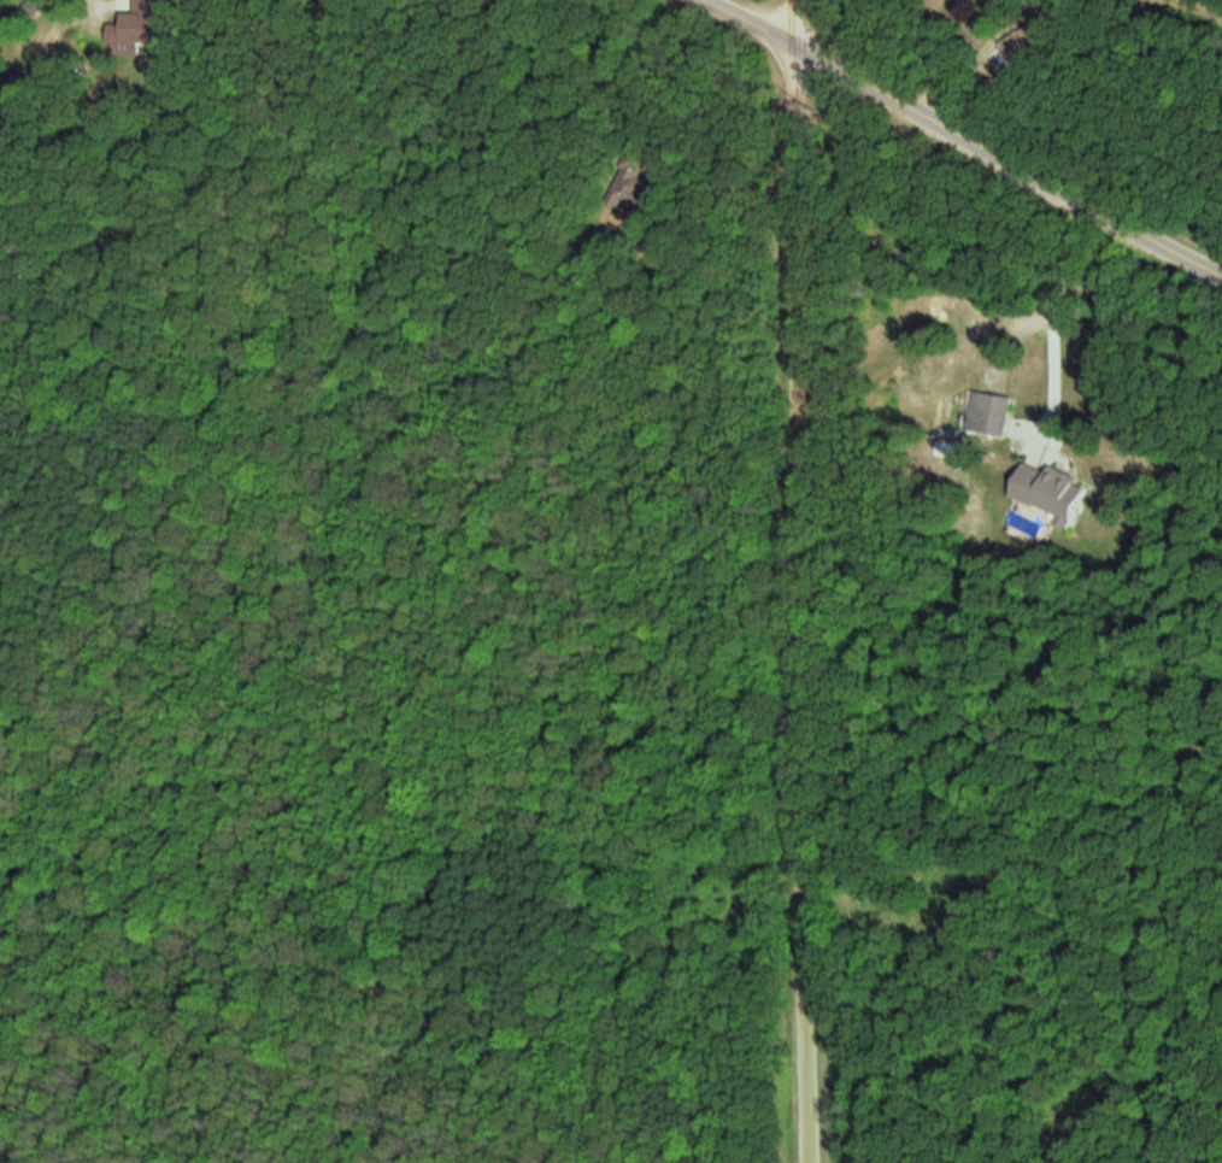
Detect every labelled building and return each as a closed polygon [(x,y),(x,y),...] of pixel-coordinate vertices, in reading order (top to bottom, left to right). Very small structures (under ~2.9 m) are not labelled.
[(106,30),(118,44),(136,28),(123,14),(106,30)] [(1000,43),(1013,69),(1045,54),(1032,27),(1000,43)] [(1013,393),(975,388),(969,428),(1008,434),(1013,393)] [(1010,497),(1074,520),(1087,483),(1023,460),(1010,497)]
